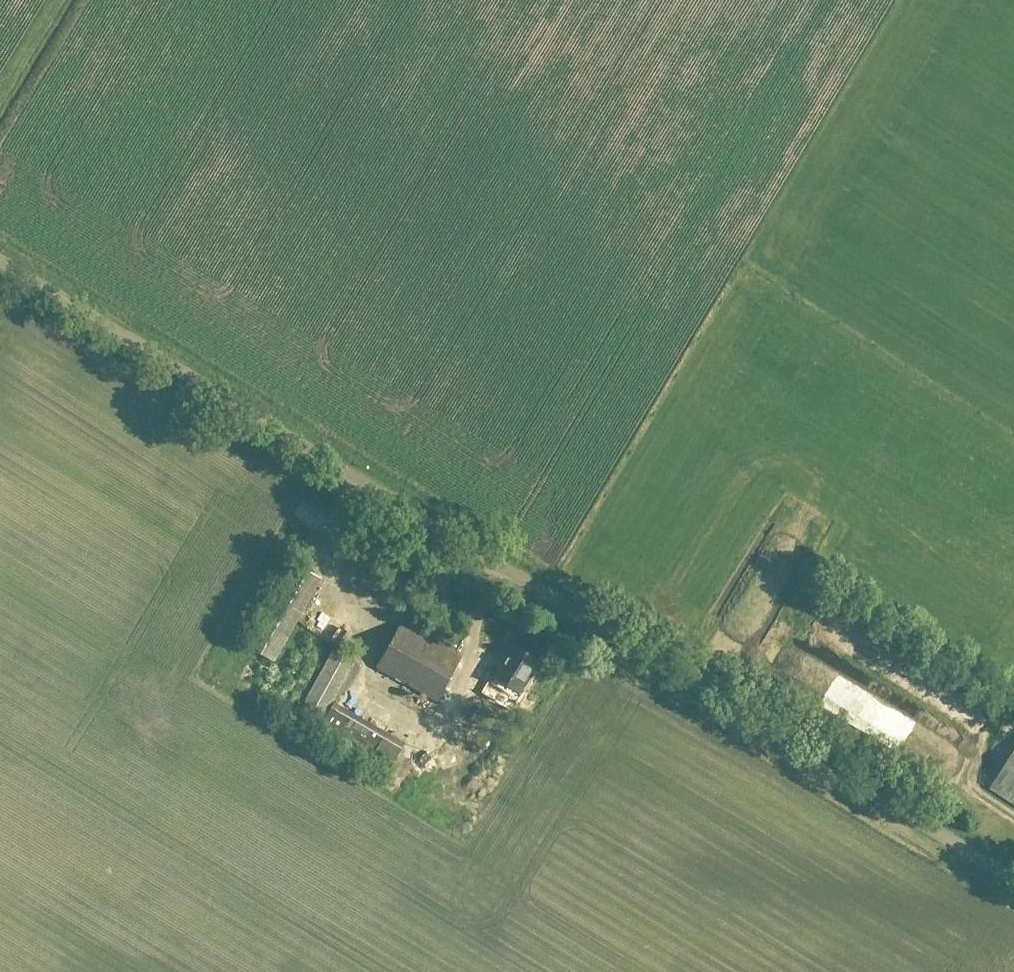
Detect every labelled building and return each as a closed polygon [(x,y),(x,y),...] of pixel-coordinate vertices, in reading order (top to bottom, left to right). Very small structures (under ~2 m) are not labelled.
[(273,664),(320,581),(292,565),(245,648),(273,664)] [(435,703),(460,660),(401,626),(376,669),(435,703)] [(519,694),(537,664),(511,648),(491,681),(492,681),(487,690),(501,698),(508,687),(519,694)] [(355,663),(332,651),(303,704),(325,716),(355,663)] [(390,768),(404,744),(333,703),(319,727),(390,768)] [(958,753),(945,767),(958,778),(971,764),(958,753)] [(990,790),(1013,806),(1013,754),(990,790)]
